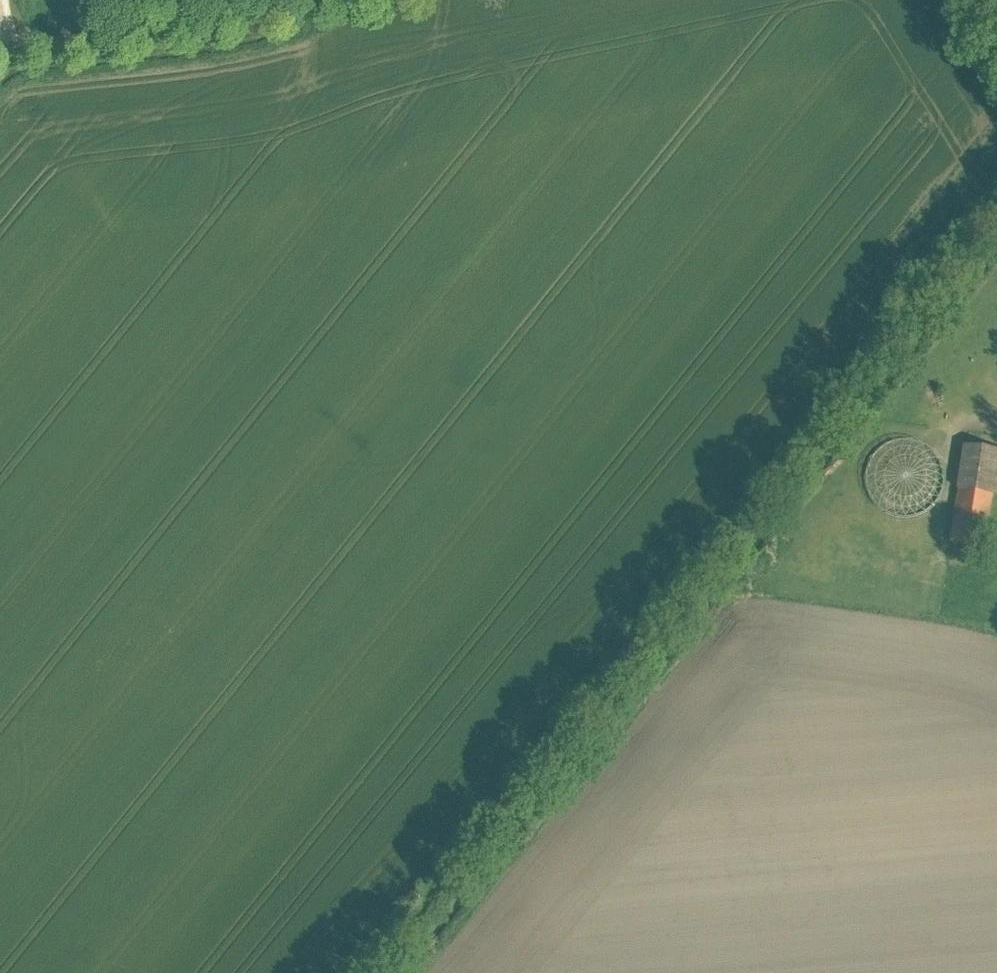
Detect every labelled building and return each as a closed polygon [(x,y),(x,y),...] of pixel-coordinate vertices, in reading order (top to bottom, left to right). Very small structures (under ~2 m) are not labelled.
[(914,512),(926,508),(935,500),(942,490),(944,477),(943,466),(937,455),(929,447),(919,442),(907,440),(895,442),(885,448),(877,457),(873,467),(872,479),(874,490),(881,500),(890,508),(902,512),(914,512)] [(955,541),(991,546),(996,497),(996,445),(967,442),(955,541)]
